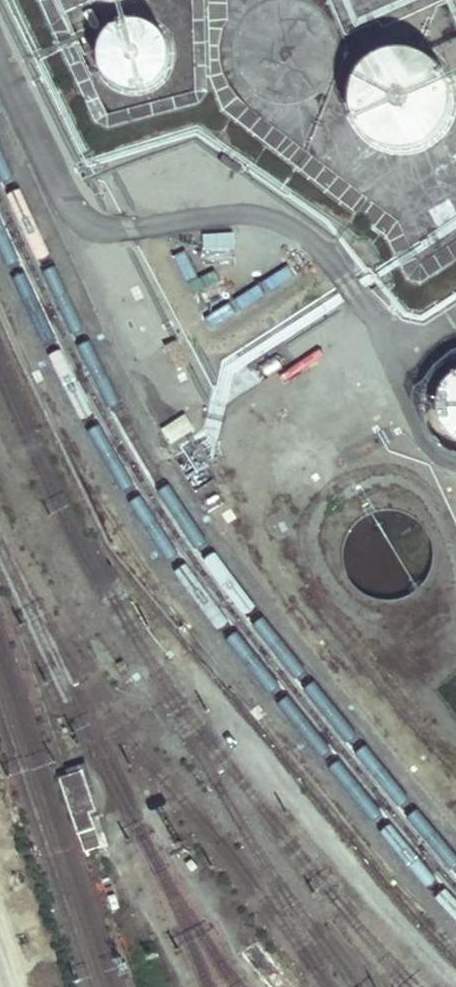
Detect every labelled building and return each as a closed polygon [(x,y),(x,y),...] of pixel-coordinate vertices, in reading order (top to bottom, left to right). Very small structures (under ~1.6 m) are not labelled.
[(100,24),(93,9),(83,14),(91,29),(100,24)] [(143,21),(134,20),(124,22),(116,26),(109,32),(104,40),(101,49),(101,59),(103,68),(108,76),(115,83),(123,87),(132,89),(142,89),(151,86),(159,80),(165,73),(169,64),(170,55),(169,46),(166,37),(160,30),(152,24),(143,21)] [(409,50),(398,49),(388,51),(377,55),(368,61),(361,69),(355,78),(352,88),(351,99),(352,110),(355,120),(361,129),(368,137),(377,143),(388,147),(398,149),(409,148),(420,146),(429,141),(437,134),(444,125),(449,115),(451,105),(451,94),(449,83),(444,73),(437,65),(429,58),(420,53),(409,50)] [(232,235),(204,236),(204,250),(233,249),(232,235)] [(455,374),(447,382),(441,392),(439,404),(440,415),(445,426),(452,434),(455,437),(455,374)] [(169,444),(195,430),(186,415),(161,428),(169,444)] [(432,570),(434,555),(432,541),(425,528),(415,518),(402,512),(388,509),(373,512),(360,518),(350,528),(344,541),(341,555),(344,570),(350,583),(360,593),(373,599),(388,602),(402,599),(415,593),(425,582),(432,570)] [(255,940),(236,956),(264,986),(297,986),(255,940)]
